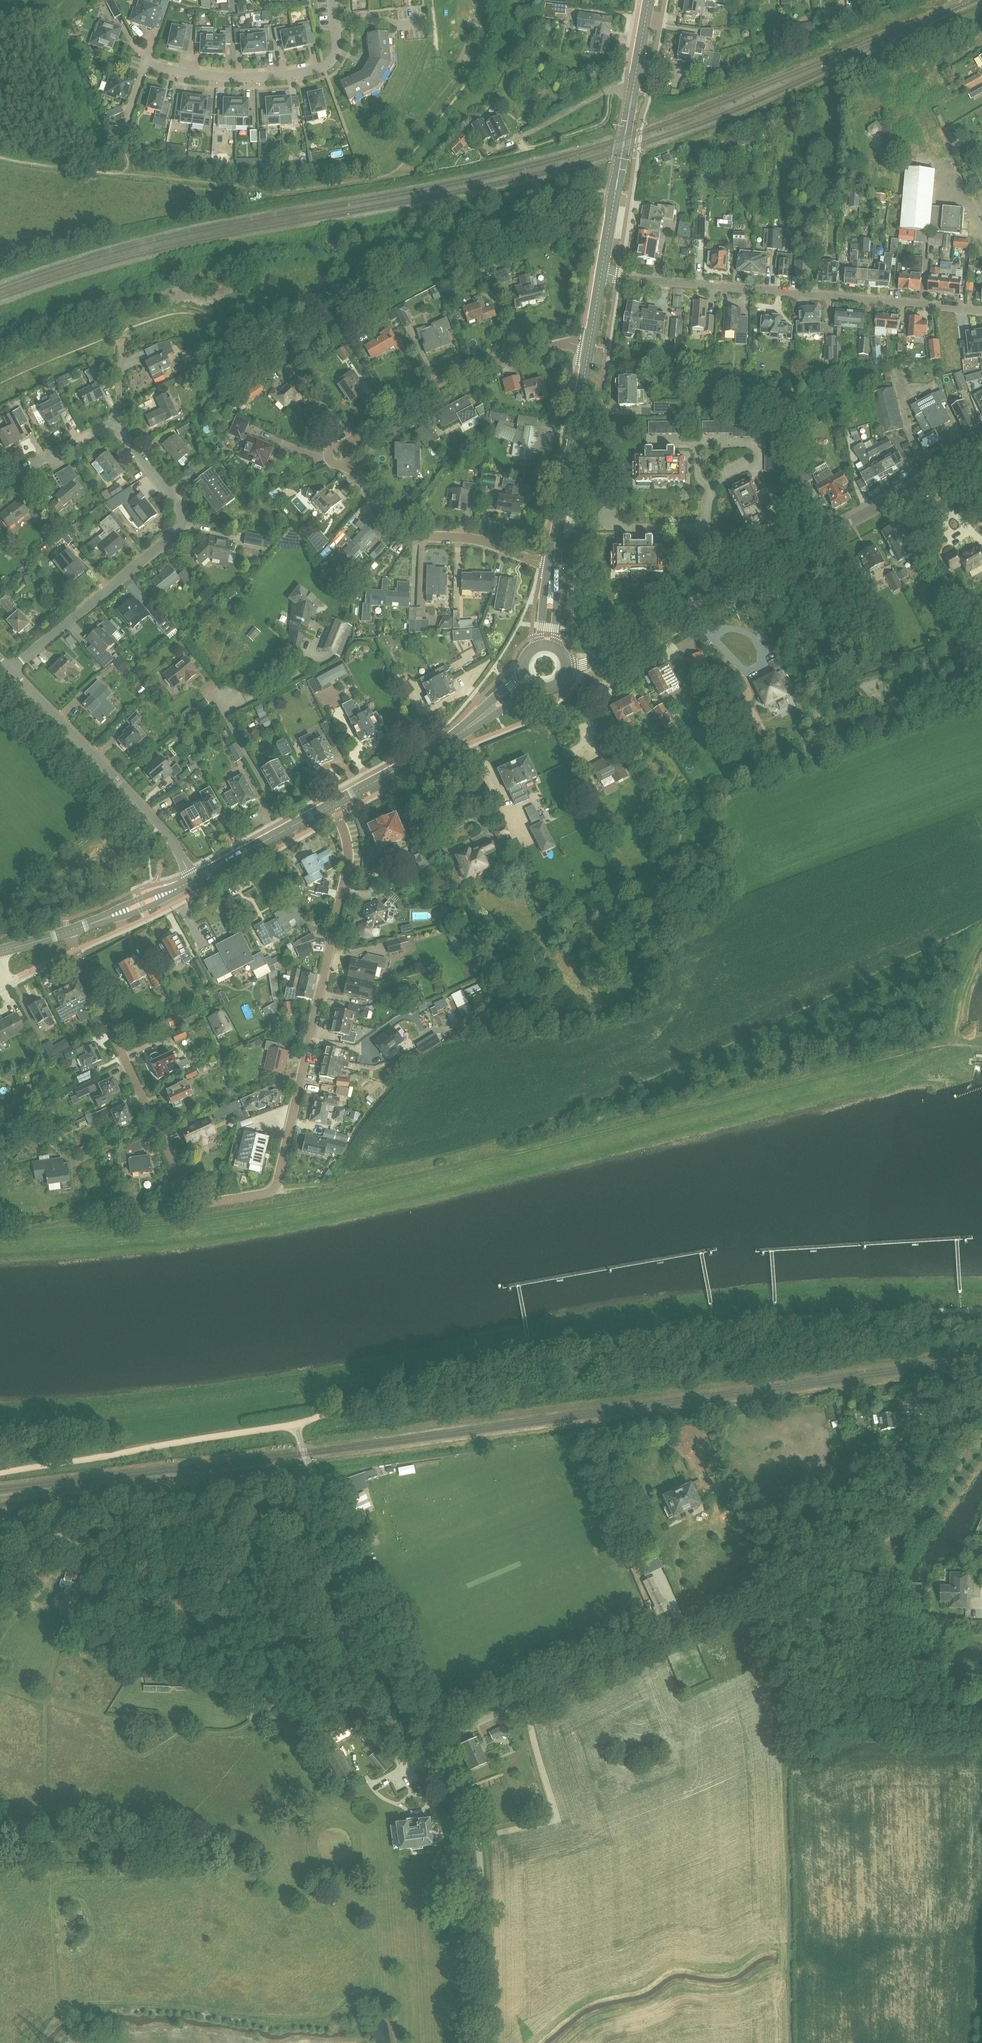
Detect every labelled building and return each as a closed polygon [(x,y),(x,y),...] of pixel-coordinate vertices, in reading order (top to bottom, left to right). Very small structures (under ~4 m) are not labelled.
[(106,3),(114,18),(120,15),(113,0),(108,2),(106,3)] [(153,29),(157,16),(163,18),(168,1),(164,0),(161,0),(156,1),(152,0),(142,0),(141,0),(140,0),(139,1),(137,9),(134,9),(130,21),(153,29)] [(782,9),(792,8),(791,0),(781,0),(782,9)] [(687,16),(692,17),(693,15),(703,16),(704,7),(715,9),(716,5),(708,3),(705,3),(705,4),(688,1),(686,13),(687,14),(687,16)] [(566,15),(567,6),(555,4),(555,5),(547,4),(545,19),(556,20),(557,14),(566,15)] [(850,19),(850,23),(854,23),(854,19),(857,19),(856,6),(847,7),(850,19)] [(836,16),(837,22),(849,20),(847,11),(841,12),(842,15),(836,16)] [(597,54),(607,55),(610,39),(609,39),(613,20),(580,14),(578,28),(596,30),(593,50),(597,50),(597,54)] [(103,45),(111,48),(115,37),(117,38),(120,28),(100,21),(95,35),(93,34),(90,44),(102,48),(103,45)] [(292,31),(295,48),(315,45),(313,34),(311,34),(309,22),(298,24),(299,30),(292,31)] [(794,26),(795,34),(807,32),(806,23),(794,26)] [(168,49),(176,50),(176,48),(181,49),(183,41),(189,42),(192,26),(181,24),(180,29),(172,27),(168,46),(169,47),(168,49)] [(252,36),(254,54),(266,53),(265,42),(271,41),(270,26),(263,26),(264,29),(259,30),(259,36),(252,36)] [(281,40),(284,51),(295,48),(292,31),(285,32),(284,27),(273,29),(276,41),(281,40)] [(213,37),(214,28),(201,28),(195,28),(194,43),(200,43),(200,54),(212,55),(213,37)] [(219,37),(213,37),(212,55),(224,55),(224,44),(230,45),(231,29),(225,29),(225,32),(220,32),(219,37)] [(241,44),(242,55),(254,54),(252,36),(241,37),(240,29),(234,29),(235,44),(241,44)] [(700,37),(713,39),(714,29),(702,30),(700,37)] [(682,44),(681,48),(705,52),(706,46),(697,44),(699,36),(685,34),(685,33),(682,33),(680,44),(682,44)] [(340,83),(348,101),(361,95),(363,99),(378,91),(394,64),(392,48),(388,48),(387,34),(367,36),(369,60),(362,73),(340,83)] [(681,48),(680,52),(679,51),(677,61),(681,62),(681,61),(694,63),(694,66),(702,67),(703,66),(712,68),(711,75),(719,70),(722,54),(715,53),(715,54),(705,52),(681,48)] [(116,96),(125,99),(131,81),(120,77),(121,75),(111,72),(103,94),(115,98),(116,96)] [(962,84),(967,91),(980,84),(976,76),(962,84)] [(971,99),(981,93),(981,87),(981,85),(967,92),(971,99)] [(160,89),(153,87),(152,89),(151,89),(147,109),(155,111),(152,124),(164,127),(169,104),(162,103),(165,92),(160,91),(160,89)] [(302,107),(306,123),(318,120),(317,113),(325,111),(321,92),(320,92),(320,90),(312,92),(312,94),(307,95),(309,105),(302,107)] [(180,123),(191,125),(195,95),(187,94),(186,96),(183,96),(181,107),(175,106),(173,121),(179,121),(180,121),(180,123)] [(191,125),(204,126),(204,122),(210,122),(211,110),(205,110),(207,99),(203,98),(203,96),(195,95),(191,125)] [(277,97),(279,116),(286,116),(286,122),(291,121),(291,124),(298,124),(296,108),(290,109),(290,98),(286,98),(286,96),(277,97)] [(279,116),(277,97),(269,97),(269,99),(265,100),(266,110),(260,111),(262,127),(280,125),(279,116)] [(229,127),(235,127),(235,98),(227,98),(227,100),(223,100),(223,111),(217,111),(217,126),(228,126),(229,127)] [(235,127),(253,127),(253,111),(247,111),(247,100),(244,100),(244,98),(235,98),(235,127)] [(106,113),(108,118),(123,112),(120,107),(106,113)] [(532,107),(528,111),(531,116),(536,112),(532,107)] [(472,125),(480,143),(492,137),(494,142),(509,135),(500,117),(485,124),(483,120),(472,125)] [(769,120),(770,127),(777,127),(776,119),(769,120)] [(882,152),(891,152),(891,127),(882,127),(877,121),(875,123),(875,125),(871,125),(868,128),(868,133),(871,136),(876,136),(879,133),(883,133),(882,152)] [(469,141),(461,132),(447,146),(456,155),(469,141)] [(736,138),(738,146),(749,144),(747,136),(736,138)] [(188,152),(188,157),(187,158),(198,159),(211,161),(211,155),(188,152)] [(662,155),(665,163),(672,161),(670,154),(662,155)] [(900,229),(962,234),(964,209),(931,207),(934,169),(905,167),(900,229)] [(968,178),(972,185),(980,180),(976,173),(968,178)] [(972,185),(975,191),(981,188),(981,184),(980,180),(972,185)] [(859,206),(860,191),(849,191),(849,206),(859,206)] [(641,232),(660,235),(663,220),(673,222),(676,209),(658,206),(658,209),(646,208),(646,209),(645,210),(644,213),(645,214),(645,216),(644,216),(642,228),(641,232)] [(577,224),(586,226),(589,213),(579,212),(577,224)] [(717,228),(733,229),(733,221),(718,220),(717,228)] [(782,230),(773,230),(773,232),(772,250),(781,250),(782,230)] [(763,249),(772,250),(773,232),(771,231),(771,233),(766,232),(766,231),(764,231),(764,234),(765,234),(765,238),(764,238),(763,249)] [(914,231),(913,242),(928,244),(929,233),(914,231)] [(637,259),(656,262),(659,241),(660,235),(641,232),(640,238),(637,259)] [(734,247),(745,248),(746,233),(734,233),(734,247)] [(813,253),(821,254),(822,234),(815,233),(813,253)] [(929,233),(928,244),(928,246),(942,247),(943,235),(929,233),(930,233),(929,233)] [(943,249),(950,249),(951,236),(944,235),(943,249)] [(954,248),(968,249),(969,240),(964,240),(964,239),(955,238),(954,245),(954,248)] [(858,245),(857,261),(858,261),(856,285),(867,286),(868,271),(869,271),(869,264),(863,264),(864,252),(868,252),(869,240),(858,239),(858,245)] [(857,261),(858,245),(850,245),(849,251),(850,251),(850,263),(853,264),(852,270),(846,269),(845,284),(856,285),(858,261),(857,261)] [(715,271),(718,271),(719,270),(726,270),(728,254),(727,253),(727,248),(720,247),(719,253),(710,252),(708,265),(713,265),(712,269),(714,269),(715,271)] [(790,278),(792,256),(777,254),(777,261),(776,261),(776,269),(777,269),(777,277),(790,278)] [(749,273),(751,273),(752,256),(739,255),(738,272),(749,273)] [(754,275),(757,275),(758,274),(765,274),(767,257),(752,256),(751,273),(753,273),(754,275)] [(796,278),(810,279),(811,263),(803,262),(803,256),(797,256),(796,262),(795,270),(797,270),(796,278)] [(880,263),(878,287),(889,288),(892,258),(881,257),(880,263)] [(917,290),(920,291),(923,258),(912,257),(911,266),(909,290),(917,291),(917,290)] [(818,282),(837,284),(838,275),(837,274),(838,262),(821,261),(820,273),(819,273),(818,282)] [(874,272),(869,271),(868,271),(867,286),(878,287),(880,263),(878,263),(878,265),(875,265),(874,272)] [(903,290),(909,290),(911,266),(899,265),(898,274),(900,274),(899,289),(903,289),(903,290)] [(949,294),(960,295),(962,279),(956,278),(957,267),(951,266),(951,270),(950,278),(949,294)] [(493,273),(498,285),(511,281),(506,268),(493,273)] [(928,292),(939,293),(940,277),(939,277),(940,269),(931,268),(931,276),(930,275),(928,292)] [(939,293),(949,294),(950,278),(951,270),(940,269),(939,277),(940,277),(939,293)] [(521,307),(520,304),(545,299),(543,289),(537,290),(534,276),(530,277),(530,274),(519,277),(521,286),(516,287),(518,297),(513,298),(515,309),(521,307)] [(436,288),(430,290),(434,300),(440,298),(436,288)] [(462,309),(467,322),(481,317),(483,321),(495,316),(492,307),(485,309),(481,297),(473,299),(475,304),(462,309)] [(704,332),(714,332),(715,316),(707,316),(708,302),(695,301),(693,327),(704,328),(704,332)] [(399,317),(405,328),(412,325),(405,313),(409,310),(405,303),(394,308),(394,309),(393,309),(398,317),(399,317)] [(626,338),(631,339),(633,336),(634,336),(635,330),(641,331),(641,330),(643,312),(644,312),(644,311),(645,306),(639,306),(639,305),(629,303),(624,334),(626,338)] [(641,330),(641,331),(662,335),(665,315),(657,313),(657,309),(650,308),(649,312),(644,311),(644,312),(643,312),(641,330)] [(797,322),(797,335),(827,333),(827,323),(820,324),(820,308),(800,309),(801,322),(797,322)] [(390,322),(398,317),(393,309),(384,314),(387,320),(389,319),(390,322)] [(736,344),(747,345),(748,317),(741,317),(741,309),(725,309),(725,332),(736,332),(736,344)] [(832,337),(832,345),(833,345),(833,347),(834,362),(838,362),(838,368),(842,368),(842,327),(864,329),(865,313),(837,311),(835,327),(837,327),(837,337),(832,337)] [(877,314),(876,323),(876,329),(887,330),(888,315),(877,314)] [(900,316),(888,315),(887,330),(888,330),(887,334),(892,334),(892,330),(899,331),(900,316)] [(787,339),(792,339),(793,327),(788,327),(788,324),(780,323),(780,317),(773,316),(773,317),(763,317),(763,319),(761,321),(760,324),(762,326),(761,333),(771,334),(770,338),(780,339),(780,334),(787,335),(787,339)] [(908,338),(921,339),(921,334),(927,335),(928,322),(922,322),(922,318),(910,317),(908,338)] [(423,344),(426,354),(440,348),(440,347),(448,344),(443,331),(451,328),(447,318),(431,324),(433,331),(426,333),(424,327),(417,330),(420,338),(423,337),(425,344),(423,344)] [(670,338),(682,339),(684,320),(672,319),(670,338)] [(365,347),(371,358),(383,351),(384,352),(395,346),(397,349),(403,345),(397,335),(394,336),(389,328),(379,334),(381,337),(365,347)] [(968,346),(962,347),(964,359),(970,358),(969,354),(980,353),(977,331),(966,332),(968,346)] [(354,338),(357,344),(368,338),(365,333),(354,338)] [(859,355),(869,356),(870,340),(860,339),(859,355)] [(880,339),(872,340),(874,365),(882,364),(880,339)] [(159,351),(161,356),(146,364),(154,380),(164,376),(162,372),(171,368),(165,356),(173,352),(171,348),(170,341),(157,345),(159,351)] [(928,341),(930,360),(940,359),(938,341),(928,341)] [(336,352),(343,362),(350,357),(343,347),(336,352)] [(359,352),(362,358),(367,356),(364,349),(359,352)] [(203,365),(201,355),(186,358),(188,367),(203,365)] [(632,368),(646,368),(646,359),(632,359),(632,368)] [(284,370),(291,378),(296,372),(289,365),(284,370)] [(79,392),(86,406),(104,396),(98,386),(104,383),(95,367),(85,372),(92,386),(79,392)] [(338,386),(350,403),(353,401),(355,401),(357,400),(358,398),(361,396),(356,390),(362,386),(355,375),(352,370),(339,379),(342,383),(338,386)] [(884,373),(887,384),(893,383),(890,372),(884,373)] [(959,388),(966,385),(962,372),(954,374),(959,388)] [(901,390),(905,388),(901,374),(896,375),(901,390)] [(526,396),(527,401),(546,396),(542,379),(521,384),(519,376),(505,379),(508,393),(521,390),(522,397),(526,396)] [(620,407),(638,407),(638,405),(645,405),(645,391),(638,391),(638,378),(620,378),(621,380),(618,380),(617,381),(617,387),(617,388),(620,388),(620,407)] [(278,401),(284,407),(292,399),(296,403),(304,395),(290,381),(278,394),(273,389),(269,394),(276,402),(278,401)] [(263,391),(258,383),(244,392),(249,399),(263,391)] [(872,393),(882,434),(904,429),(894,387),(872,393)] [(911,406),(925,432),(932,428),(933,430),(950,421),(940,403),(946,399),(941,390),(911,406)] [(40,408),(49,425),(60,419),(57,413),(64,409),(55,392),(47,396),(47,397),(42,400),(45,405),(40,408)] [(145,416),(150,427),(165,420),(166,421),(178,416),(168,394),(156,399),(160,409),(145,416)] [(784,404),(784,412),(799,411),(798,394),(790,395),(791,403),(784,404)] [(419,424),(423,429),(433,424),(434,426),(440,423),(442,427),(459,418),(462,425),(477,417),(474,412),(466,397),(435,414),(435,415),(430,418),(419,424)] [(964,431),(965,431),(968,431),(970,430),(971,428),(976,425),(971,416),(972,415),(965,401),(952,407),(964,431)] [(654,403),(655,413),(686,413),(687,403),(654,403)] [(6,448),(25,438),(19,428),(28,423),(21,408),(16,410),(16,411),(4,418),(9,428),(0,433),(0,438),(6,448)] [(489,418),(499,422),(504,424),(508,414),(490,411),(487,411),(486,418),(489,418)] [(519,458),(530,460),(532,452),(538,453),(540,439),(534,438),(537,418),(518,415),(517,425),(525,426),(523,434),(503,426),(504,424),(499,422),(494,434),(520,445),(519,447),(521,448),(519,458)] [(251,469),(261,474),(272,447),(248,437),(244,435),(250,421),(236,416),(228,434),(246,442),(239,457),(253,463),(251,469)] [(175,428),(179,435),(191,428),(187,421),(175,428)] [(482,422),(467,429),(469,434),(485,427),(482,422)] [(649,434),(679,434),(679,422),(649,422),(649,434)] [(732,434),(732,437),(762,437),(762,425),(733,426),(733,422),(703,422),(703,434),(732,434)] [(867,437),(876,436),(874,424),(866,425),(867,437)] [(392,427),(395,438),(400,436),(398,426),(392,427)] [(422,444),(429,439),(421,427),(414,432),(422,444)] [(431,430),(427,433),(433,443),(439,438),(432,429),(431,430)] [(926,447),(940,442),(937,434),(923,439),(926,447)] [(177,462),(181,466),(182,466),(184,466),(187,464),(187,462),(187,461),(184,456),(189,453),(175,435),(163,445),(177,462)] [(885,450),(885,451),(893,447),(889,439),(881,443),(885,450)] [(22,447),(28,459),(40,453),(35,442),(22,447)] [(765,442),(765,472),(779,472),(779,442),(765,442)] [(870,459),(871,459),(870,458),(866,450),(862,443),(853,448),(865,470),(860,473),(864,479),(858,483),(862,491),(865,491),(869,489),(870,487),(874,484),(874,483),(878,481),(869,465),(870,459)] [(875,455),(876,456),(885,451),(885,450),(881,443),(873,446),(877,454),(875,455)] [(398,460),(398,478),(407,478),(413,478),(413,464),(415,464),(415,456),(420,456),(420,446),(403,446),(403,445),(395,445),(395,460),(398,460)] [(870,458),(871,459),(876,456),(875,455),(877,454),(873,446),(866,450),(870,458)] [(666,454),(666,483),(675,483),(675,457),(675,448),(668,448),(668,454),(666,454)] [(647,449),(647,458),(647,483),(657,483),(656,454),(654,454),(653,449),(647,449)] [(104,471),(112,482),(124,473),(107,451),(96,460),(96,461),(92,465),(99,473),(101,473),(104,471)] [(887,455),(896,471),(905,466),(898,452),(893,454),(892,452),(887,455)] [(656,454),(657,483),(666,483),(666,454),(656,454)] [(879,461),(887,476),(896,471),(887,455),(879,460),(879,461)] [(675,457),(675,483),(685,482),(685,477),(685,457),(675,457)] [(637,483),(647,483),(647,458),(637,458),(637,477),(637,483)] [(869,465),(878,481),(882,479),(882,480),(887,477),(886,476),(887,476),(879,461),(874,464),(874,462),(869,465)] [(830,500),(835,508),(841,505),(842,506),(845,504),(845,503),(851,500),(846,491),(845,492),(842,486),(848,483),(842,473),(834,478),(830,470),(826,464),(811,471),(815,478),(819,486),(817,487),(823,497),(828,494),(831,499),(830,500)] [(193,483),(216,513),(235,499),(211,469),(193,483)] [(50,505),(58,514),(64,508),(63,507),(72,499),(75,503),(84,495),(72,482),(71,481),(77,478),(74,473),(68,476),(64,470),(56,475),(64,489),(54,497),(56,499),(50,505)] [(809,471),(798,478),(802,485),(813,479),(809,471)] [(484,475),(482,486),(494,487),(495,477),(484,475)] [(503,481),(502,486),(507,486),(505,497),(498,496),(496,510),(511,513),(510,519),(519,521),(520,514),(521,514),(523,500),(516,499),(519,483),(508,481),(508,482),(503,481)] [(731,493),(738,507),(760,496),(759,495),(753,482),(731,493)] [(450,509),(465,512),(468,496),(475,497),(477,485),(464,483),(463,491),(448,488),(446,497),(452,498),(450,509)] [(108,491),(112,497),(123,490),(119,484),(108,491)] [(310,499),(325,516),(341,501),(334,494),(331,497),(325,489),(319,494),(316,492),(308,489),(305,498),(310,499)] [(106,501),(112,497),(108,491),(107,490),(101,494),(106,501)] [(760,496),(738,507),(745,521),(761,513),(767,510),(767,511),(775,507),(767,491),(759,495),(760,496)] [(129,504),(128,504),(136,515),(131,519),(138,528),(143,524),(156,514),(141,494),(131,502),(129,504)] [(9,528),(30,511),(31,513),(30,514),(35,520),(43,514),(34,503),(26,509),(19,500),(0,515),(0,517),(9,528)] [(231,510),(241,505),(238,500),(228,505),(231,510)] [(774,524),(767,511),(767,510),(761,513),(745,521),(752,535),(768,527),(774,524)] [(98,545),(109,559),(124,546),(113,533),(119,528),(110,516),(99,525),(104,532),(98,537),(102,541),(98,545)] [(362,531),(352,542),(360,549),(363,552),(367,547),(364,544),(373,534),(377,536),(381,531),(372,524),(368,529),(359,521),(355,525),(362,531)] [(895,556),(898,563),(913,555),(897,526),(883,533),(892,550),(891,551),(890,553),(893,557),(895,557),(895,556)] [(62,539),(68,545),(73,541),(63,530),(59,535),(58,534),(52,538),(57,543),(62,539)] [(243,544),(267,549),(269,537),(246,532),(243,544)] [(308,539),(319,551),(326,545),(315,532),(308,539)] [(219,566),(226,567),(231,541),(209,537),(191,554),(201,564),(208,558),(220,561),(219,566)] [(360,549),(352,542),(346,537),(342,541),(349,546),(339,558),(349,567),(353,562),(351,560),(360,549)] [(616,547),(616,572),(628,572),(628,537),(625,537),(625,547),(616,547)] [(628,537),(628,572),(640,572),(639,543),(632,543),(632,537),(628,537)] [(639,543),(640,572),(651,572),(651,537),(647,538),(647,543),(639,543)] [(651,537),(651,572),(664,572),(663,547),(654,547),(654,537),(651,537)] [(382,552),(387,546),(382,542),(378,547),(382,552)] [(863,563),(868,572),(885,563),(876,546),(859,556),(860,556),(856,558),(860,565),(863,563)] [(967,572),(981,565),(981,547),(975,550),(975,549),(967,553),(967,554),(961,557),(958,552),(946,557),(951,568),(963,563),(967,572)] [(54,561),(71,582),(84,572),(71,557),(73,556),(68,550),(54,561)] [(914,561),(922,577),(933,572),(924,556),(914,561)] [(152,591),(157,597),(179,579),(170,567),(152,582),(156,587),(152,591)] [(426,601),(432,601),(432,595),(438,595),(438,585),(445,586),(446,574),(447,575),(447,573),(445,573),(446,569),(434,569),(434,567),(427,567),(426,601)] [(898,573),(901,581),(909,577),(905,570),(904,570),(903,569),(898,571),(899,573),(898,573)] [(178,575),(187,586),(193,581),(184,570),(178,575)] [(885,577),(893,593),(903,588),(895,572),(885,577)] [(471,591),(492,592),(494,578),(494,574),(472,573),(472,574),(462,574),(461,590),(471,590),(471,591)] [(500,579),(494,578),(492,592),(492,594),(497,595),(495,608),(511,611),(516,581),(500,578),(500,579)] [(361,622),(371,623),(372,602),(378,602),(378,606),(385,606),(385,603),(386,603),(386,592),(387,592),(387,580),(382,579),(381,592),(366,591),(365,605),(363,605),(361,622)] [(385,603),(385,606),(391,607),(392,603),(399,604),(399,607),(408,608),(409,594),(410,582),(398,581),(398,593),(387,592),(386,592),(386,603),(385,603)] [(287,647),(298,653),(312,617),(314,619),(324,607),(299,586),(289,599),(291,600),(287,647)] [(228,596),(231,600),(237,594),(234,591),(228,596)] [(18,634),(29,624),(18,612),(17,612),(6,600),(9,597),(5,592),(0,596),(0,604),(1,605),(12,617),(7,622),(18,634)] [(167,635),(170,639),(178,633),(175,629),(165,617),(153,602),(144,610),(133,598),(118,610),(133,628),(152,612),(160,621),(157,623),(167,635)] [(202,602),(207,608),(211,605),(206,599),(202,602)] [(53,613),(56,612),(58,609),(57,606),(54,604),(51,605),(49,608),(50,611),(53,613)] [(319,648),(339,657),(351,626),(331,618),(319,648)] [(439,629),(452,629),(452,618),(444,618),(439,625),(439,629)] [(113,659),(106,651),(105,651),(113,643),(108,637),(115,630),(106,620),(102,624),(105,627),(101,630),(98,627),(85,637),(102,653),(96,659),(104,667),(113,659)] [(415,620),(415,632),(424,632),(429,632),(429,620),(416,620),(415,620)] [(471,630),(472,640),(484,639),(481,629),(471,630)] [(452,631),(454,642),(472,640),(471,630),(452,631)] [(70,637),(66,641),(71,647),(75,643),(70,637)] [(31,670),(51,656),(46,648),(26,662),(31,670)] [(700,653),(687,660),(695,676),(709,668),(700,653)] [(66,676),(72,682),(79,675),(70,665),(73,661),(67,655),(50,671),(60,681),(66,676)] [(113,662),(123,674),(130,668),(120,656),(113,662)] [(163,675),(174,689),(184,680),(186,682),(196,674),(194,672),(196,670),(185,657),(163,675)] [(312,678),(320,692),(350,676),(342,662),(312,678)] [(103,671),(105,674),(112,668),(110,665),(103,671)] [(439,690),(444,698),(455,692),(449,681),(453,679),(450,672),(449,672),(445,666),(432,673),(440,689),(439,690)] [(652,682),(659,696),(666,692),(668,695),(679,689),(678,686),(678,685),(667,666),(657,671),(656,671),(648,675),(648,676),(644,678),(648,685),(652,682)] [(395,681),(399,687),(408,681),(401,672),(394,677),(396,680),(395,681)] [(761,704),(764,705),(766,704),(767,705),(787,695),(784,689),(790,686),(782,672),(776,675),(776,674),(756,685),(762,696),(759,697),(759,700),(761,704)] [(788,675),(792,683),(800,680),(795,672),(788,675)] [(30,676),(36,683),(41,680),(34,673),(30,676)] [(420,679),(428,696),(424,698),(428,706),(433,704),(444,698),(439,690),(440,689),(432,673),(420,679)] [(112,694),(99,680),(89,690),(94,695),(84,705),(101,723),(115,709),(106,699),(112,694)] [(619,721),(622,726),(630,721),(628,717),(640,711),(632,696),(611,707),(619,722),(619,721)] [(638,700),(647,714),(652,710),(643,696),(638,700)] [(349,721),(361,742),(367,738),(370,740),(370,741),(375,739),(374,738),(374,735),(380,731),(378,726),(382,724),(376,713),(373,715),(370,710),(362,714),(357,704),(355,705),(352,700),(341,706),(350,721),(349,721)] [(667,714),(662,704),(653,709),(661,723),(663,727),(672,722),(667,714)] [(192,710),(184,716),(189,722),(197,716),(192,710)] [(128,748),(131,751),(136,747),(135,745),(146,736),(135,723),(141,718),(136,713),(127,721),(132,726),(123,733),(125,735),(119,741),(122,745),(122,747),(123,748),(125,748),(126,749),(128,748)] [(262,724),(264,727),(273,723),(268,713),(259,717),(259,716),(255,718),(257,721),(258,720),(260,725),(262,724)] [(651,719),(660,734),(665,731),(656,716),(651,719)] [(320,725),(332,748),(340,744),(328,721),(320,725)] [(738,725),(743,732),(746,730),(741,722),(738,725)] [(305,760),(309,768),(313,766),(314,768),(333,757),(323,737),(315,742),(310,733),(308,734),(299,740),(309,758),(305,760)] [(281,740),(276,744),(275,747),(282,758),(291,753),(285,741),(281,740)] [(228,747),(236,761),(244,757),(237,743),(228,747)] [(613,774),(616,781),(628,775),(624,768),(621,770),(613,755),(611,756),(604,743),(597,746),(604,759),(592,765),(599,781),(613,774)] [(733,747),(736,753),(742,751),(739,745),(733,747)] [(289,763),(297,757),(294,752),(285,757),(289,763)] [(190,763),(187,765),(190,772),(200,766),(193,755),(187,758),(190,763)] [(525,792),(523,792),(521,787),(537,779),(527,756),(498,769),(507,790),(508,789),(515,805),(529,799),(525,792)] [(150,777),(154,781),(162,774),(165,778),(169,774),(173,778),(181,771),(176,765),(170,769),(160,757),(159,758),(158,757),(153,761),(154,762),(145,770),(146,771),(144,772),(149,778),(150,777)] [(577,759),(569,763),(574,774),(582,770),(577,759)] [(272,789),(275,794),(291,785),(288,780),(276,760),(261,769),(272,789)] [(311,776),(306,767),(301,770),(306,779),(311,776)] [(223,794),(231,808),(235,805),(240,803),(241,806),(255,798),(242,774),(228,782),(232,790),(223,794)] [(624,790),(633,786),(630,779),(621,783),(624,790)] [(179,782),(183,790),(188,788),(183,780),(179,782)] [(203,799),(202,800),(213,819),(219,816),(220,813),(215,805),(218,803),(210,789),(200,795),(203,799)] [(171,796),(173,800),(182,795),(179,791),(171,796)] [(193,809),(190,804),(184,793),(172,800),(176,807),(179,806),(180,808),(186,805),(189,811),(180,816),(183,820),(179,822),(185,832),(188,830),(190,832),(193,833),(197,831),(198,828),(202,825),(193,809)] [(213,819),(202,800),(199,801),(198,800),(190,804),(193,809),(202,825),(205,827),(209,824),(210,821),(213,819)] [(521,813),(536,809),(534,804),(520,808),(521,813)] [(371,856),(387,862),(393,846),(392,844),(406,838),(395,814),(387,817),(383,814),(376,817),(377,822),(368,826),(377,848),(374,849),(373,849),(371,856)] [(531,832),(542,853),(554,847),(555,845),(547,831),(542,821),(529,828),(531,832)] [(495,835),(498,839),(505,836),(509,834),(505,825),(493,831),(495,835)] [(505,841),(510,850),(515,847),(515,845),(511,838),(505,841)] [(457,867),(463,879),(488,867),(487,865),(491,863),(488,857),(484,859),(483,856),(496,850),(492,842),(472,851),(471,850),(468,851),(468,850),(456,856),(460,866),(457,867)] [(427,857),(421,845),(416,847),(411,850),(417,863),(427,859),(427,857)] [(305,877),(310,885),(322,878),(319,871),(325,868),(327,871),(337,866),(332,858),(328,850),(316,857),(315,855),(302,863),(309,875),(305,877)] [(317,892),(328,894),(329,888),(328,888),(329,882),(324,881),(323,887),(319,886),(317,892)] [(608,885),(611,891),(621,887),(618,881),(608,885)] [(614,903),(616,909),(625,905),(623,899),(614,903)] [(358,932),(364,937),(371,935),(372,927),(373,927),(385,922),(386,916),(393,917),(395,907),(388,900),(383,905),(378,901),(366,905),(363,918),(367,922),(366,922),(359,925),(358,932)] [(275,914),(277,918),(284,932),(297,925),(298,927),(306,923),(296,904),(283,911),(283,910),(275,914)] [(284,932),(277,918),(264,926),(262,923),(254,927),(265,947),(272,943),(270,939),(284,932)] [(419,921),(420,929),(437,928),(437,921),(419,921)] [(252,970),(266,963),(264,959),(261,953),(252,958),(249,953),(249,952),(240,934),(240,933),(215,946),(218,953),(203,961),(209,974),(211,973),(215,981),(249,963),(252,970)] [(299,945),(316,939),(313,933),(312,933),(297,941),(299,945)] [(187,951),(184,952),(176,936),(170,939),(170,938),(167,937),(164,939),(163,942),(163,943),(159,945),(163,953),(168,951),(175,963),(182,959),(184,964),(192,960),(187,951)] [(386,941),(389,954),(402,951),(398,939),(386,941)] [(296,948),(299,957),(314,952),(311,943),(296,948)] [(409,949),(410,959),(421,958),(420,947),(409,949)] [(348,976),(373,982),(376,967),(384,969),(387,958),(366,954),(360,961),(352,959),(348,976)] [(268,967),(273,965),(275,969),(281,966),(279,962),(280,962),(277,957),(271,960),(269,956),(264,959),(266,963),(268,967)] [(124,975),(130,985),(146,976),(136,958),(130,961),(124,961),(120,963),(119,966),(120,968),(116,970),(120,977),(124,975)] [(193,963),(203,983),(209,980),(207,976),(199,959),(193,963)] [(151,980),(155,988),(161,984),(152,967),(146,970),(151,980)] [(289,983),(314,988),(317,976),(302,973),(302,971),(292,969),(289,983)] [(273,1001),(281,999),(277,972),(269,973),(273,1001)] [(344,994),(369,999),(373,982),(348,976),(344,994)] [(491,983),(488,979),(463,991),(465,996),(491,983)] [(98,1021),(92,1011),(91,1011),(87,1004),(88,1004),(84,996),(85,995),(83,992),(77,981),(54,993),(60,1004),(62,1008),(56,1011),(62,1022),(76,1015),(81,1023),(88,1019),(91,1025),(98,1021)] [(141,982),(134,986),(139,994),(146,989),(141,982)] [(297,998),(311,1001),(314,988),(289,983),(288,988),(298,991),(297,998)] [(392,987),(395,999),(408,996),(405,984),(392,987)] [(476,1005),(485,1000),(481,993),(472,997),(476,1005)] [(46,1019),(50,1027),(55,1024),(42,1001),(36,1004),(34,1003),(31,1005),(30,1007),(29,1008),(34,1017),(33,1019),(35,1021),(37,1022),(38,1024),(46,1019)] [(272,1027),(284,1021),(274,1003),(262,1010),(272,1027)] [(369,1011),(369,1010),(373,1010),(374,1006),(365,1008),(349,1004),(347,1011),(335,1008),(332,1020),(353,1025),(355,1017),(360,1019),(360,1017),(369,1019),(371,1018),(372,1013),(371,1012),(369,1011)] [(182,1015),(188,1011),(184,1005),(178,1009),(182,1015)] [(220,1012),(211,1016),(214,1024),(211,1025),(216,1037),(231,1030),(226,1018),(224,1019),(220,1012)] [(26,1030),(17,1013),(0,1022),(0,1043),(26,1030)] [(171,1026),(181,1021),(178,1015),(168,1020),(171,1026)] [(340,1040),(354,1043),(357,1033),(351,1032),(353,1025),(332,1020),(329,1032),(342,1034),(340,1040)] [(391,1050),(390,1049),(395,1045),(395,1046),(402,1041),(392,1027),(385,1033),(386,1034),(381,1037),(381,1036),(373,1042),(384,1055),(391,1050)] [(172,1034),(175,1042),(187,1037),(184,1029),(172,1034)] [(435,1033),(416,1045),(421,1055),(440,1043),(435,1033)] [(254,1042),(256,1047),(263,1044),(260,1039),(254,1042)] [(265,1069),(281,1073),(284,1060),(286,1061),(288,1052),(278,1050),(280,1044),(266,1041),(264,1049),(269,1050),(265,1069)] [(101,1059),(103,1058),(99,1052),(98,1052),(94,1045),(86,1048),(83,1042),(63,1052),(67,1059),(77,1055),(79,1059),(80,1059),(84,1067),(82,1068),(84,1074),(93,1070),(91,1065),(101,1060),(101,1059)] [(44,1048),(50,1058),(56,1055),(50,1044),(44,1048)] [(345,1061),(349,1062),(351,1052),(326,1046),(324,1056),(338,1059),(345,1061)] [(155,1071),(159,1080),(168,1075),(168,1074),(189,1064),(187,1059),(182,1061),(181,1060),(180,1061),(179,1059),(175,1061),(171,1053),(160,1058),(159,1054),(155,1053),(150,1055),(148,1059),(154,1071),(155,1071)] [(324,1056),(321,1066),(336,1069),(336,1067),(343,1068),(344,1069),(345,1061),(338,1059),(324,1056)] [(399,1071),(392,1064),(385,1071),(391,1078),(399,1071)] [(319,1076),(335,1079),(336,1074),(342,1076),(344,1069),(343,1068),(336,1067),(336,1069),(321,1066),(319,1076)] [(183,1073),(187,1080),(198,1075),(195,1068),(193,1069),(192,1067),(184,1070),(185,1072),(183,1073)] [(93,1078),(90,1072),(77,1078),(80,1084),(93,1078)] [(94,1098),(98,1108),(113,1100),(111,1096),(120,1092),(113,1077),(97,1084),(102,1095),(94,1098)] [(335,1086),(337,1086),(348,1087),(348,1079),(336,1078),(335,1086)] [(74,1091),(78,1099),(96,1091),(92,1081),(81,1086),(82,1087),(74,1091)] [(173,1105),(174,1108),(180,1106),(178,1102),(192,1095),(191,1095),(194,1093),(191,1086),(188,1087),(185,1082),(178,1085),(178,1086),(167,1091),(169,1096),(168,1096),(167,1099),(169,1103),(172,1105),(173,1105)] [(23,1087),(27,1098),(35,1095),(32,1084),(23,1087)] [(350,1087),(349,1089),(337,1086),(336,1094),(350,1098),(353,1088),(350,1087)] [(245,1108),(256,1111),(257,1109),(259,1109),(265,1107),(266,1104),(270,1106),(272,1101),(275,1102),(278,1090),(275,1089),(260,1096),(258,1091),(240,1100),(243,1106),(245,1106),(245,1108)] [(372,1103),(375,1100),(369,1095),(366,1099),(372,1103)] [(313,1108),(328,1112),(330,1104),(337,1105),(339,1098),(331,1096),(331,1099),(316,1096),(314,1102),(313,1103),(313,1105),(313,1107),(313,1108)] [(216,1110),(219,1117),(233,1111),(234,1112),(241,1109),(237,1100),(216,1110)] [(125,1106),(111,1112),(113,1116),(111,1117),(115,1126),(118,1124),(120,1129),(128,1125),(126,1120),(130,1119),(125,1106)] [(85,1116),(89,1124),(95,1122),(95,1121),(111,1113),(108,1107),(92,1114),(91,1113),(85,1116)] [(336,1109),(335,1113),(343,1115),(346,1116),(347,1110),(345,1110),(345,1109),(336,1107),(336,1109)] [(326,1120),(328,1112),(313,1108),(312,1111),(311,1112),(310,1114),(311,1116),(310,1121),(331,1126),(332,1121),(326,1120)] [(351,1111),(349,1119),(357,1120),(359,1113),(351,1111)] [(207,1144),(208,1141),(207,1139),(215,1135),(211,1126),(208,1128),(204,1120),(194,1125),(194,1126),(181,1132),(184,1137),(183,1139),(185,1142),(186,1142),(187,1145),(197,1140),(200,1145),(203,1146),(207,1144)] [(27,1136),(35,1141),(40,1133),(33,1127),(27,1136)] [(332,1139),(334,1132),(325,1130),(323,1137),(328,1138),(332,1139)] [(234,1164),(248,1168),(256,1135),(256,1134),(244,1131),(240,1147),(236,1146),(235,1151),(237,1152),(234,1164)] [(334,1139),(347,1142),(349,1135),(337,1132),(334,1139)] [(248,1168),(263,1171),(267,1159),(269,1159),(270,1154),(265,1153),(269,1137),(256,1134),(256,1135),(248,1168)] [(302,1151),(324,1156),(325,1151),(342,1155),(347,1143),(332,1139),(328,1138),(328,1141),(306,1136),(302,1151)] [(52,1144),(59,1150),(62,1146),(55,1140),(52,1144)] [(142,1173),(148,1172),(148,1171),(151,1170),(149,1157),(135,1159),(133,1153),(142,1149),(139,1141),(126,1147),(126,1150),(119,1151),(121,1164),(130,1162),(131,1173),(141,1172),(142,1173)] [(70,1189),(67,1164),(60,1165),(60,1160),(56,1161),(56,1159),(32,1162),(36,1180),(46,1179),(47,1184),(60,1183),(61,1190),(70,1189)] [(847,1397),(848,1404),(855,1404),(855,1401),(863,1400),(863,1402),(869,1402),(869,1396),(852,1398),(852,1397),(847,1397)] [(880,1414),(882,1430),(898,1428),(895,1412),(891,1412),(891,1408),(882,1409),(883,1414),(880,1414)] [(374,1469),(336,1481),(340,1494),(364,1487),(362,1480),(365,1479),(365,1480),(377,1476),(374,1469)] [(605,1491),(606,1494),(611,1491),(602,1471),(593,1476),(601,1493),(605,1491)] [(699,1489),(695,1481),(664,1496),(668,1506),(663,1508),(668,1519),(699,1504),(693,1491),(699,1489)] [(358,1509),(364,1523),(379,1518),(374,1503),(358,1509)] [(950,1608),(967,1608),(968,1573),(951,1573),(951,1585),(941,1585),(941,1601),(950,1601),(950,1608)] [(655,1608),(658,1614),(669,1609),(665,1601),(664,1601),(653,1577),(644,1581),(656,1607),(655,1608)] [(57,1607),(65,1609),(70,1603),(68,1596),(70,1589),(74,1590),(76,1583),(61,1579),(59,1586),(62,1587),(61,1594),(55,1599),(57,1607)] [(329,1734),(335,1744),(356,1731),(350,1721),(329,1734)] [(489,1732),(492,1739),(501,1735),(508,1738),(512,1730),(501,1726),(489,1732)] [(459,1745),(470,1769),(486,1762),(476,1738),(459,1745)] [(368,1757),(382,1774),(394,1764),(373,1740),(366,1746),(372,1753),(368,1757)] [(325,1755),(340,1782),(353,1774),(338,1748),(325,1755)] [(399,1848),(399,1849),(433,1845),(429,1818),(420,1819),(419,1816),(406,1818),(406,1821),(396,1823),(396,1824),(390,1825),(393,1849),(399,1848)] [(129,1864),(129,1872),(140,1872),(139,1863),(129,1864)]
